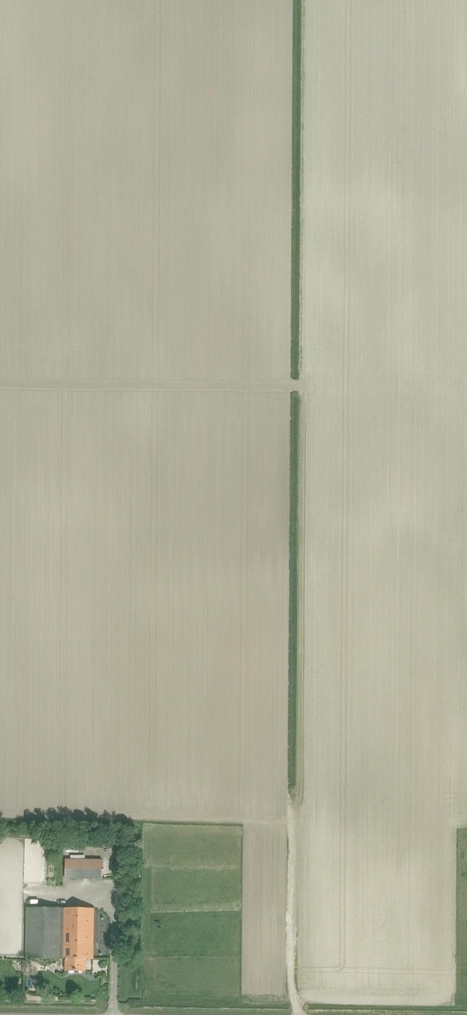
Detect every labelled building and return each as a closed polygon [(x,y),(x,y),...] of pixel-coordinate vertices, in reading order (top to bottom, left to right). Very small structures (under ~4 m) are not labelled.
[(103,879),(103,851),(65,851),(65,879),(103,879)] [(63,959),(64,909),(64,908),(27,908),(26,959),(66,960),(66,959),(63,959)] [(66,959),(66,960),(66,971),(85,971),(85,959),(93,959),(94,909),(64,909),(63,959),(66,959)]
